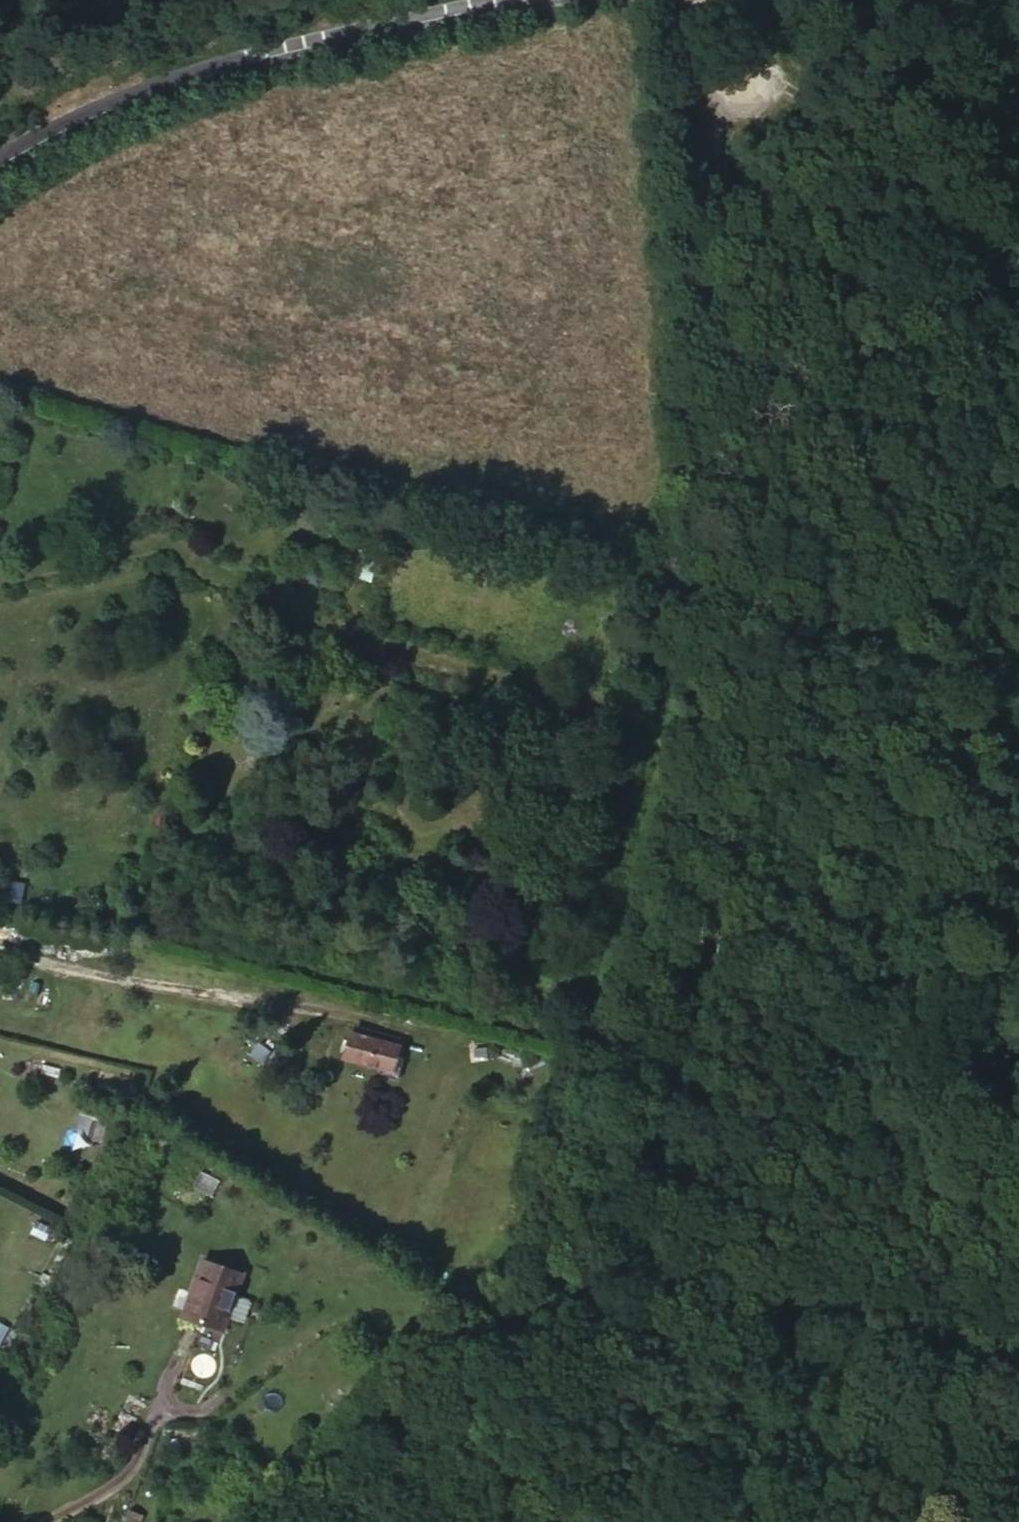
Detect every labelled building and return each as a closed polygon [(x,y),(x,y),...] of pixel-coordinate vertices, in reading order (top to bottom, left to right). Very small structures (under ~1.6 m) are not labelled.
[(376,575),(343,567),(334,598),(353,602),(356,587),(371,590),(376,575)] [(318,1085),(359,1096),(364,1078),(380,1082),(383,1070),(327,1055),(318,1085)] [(200,1284),(178,1338),(211,1351),(234,1297),(200,1284)]
